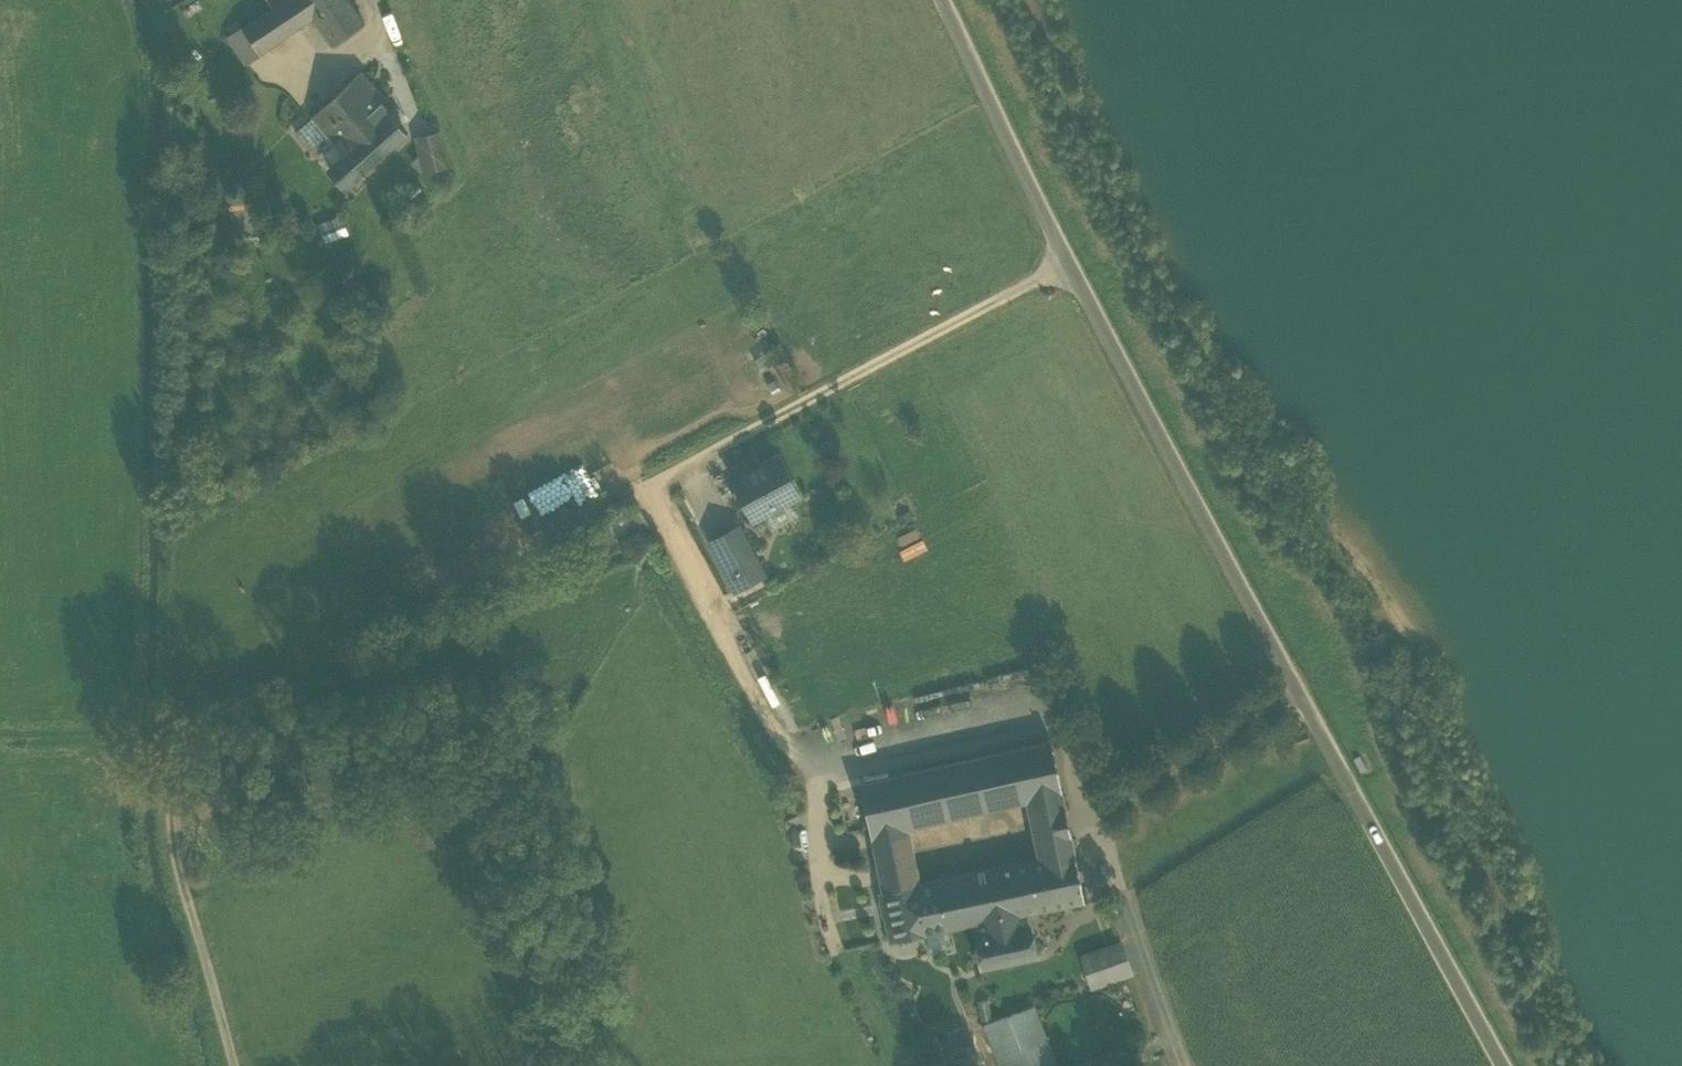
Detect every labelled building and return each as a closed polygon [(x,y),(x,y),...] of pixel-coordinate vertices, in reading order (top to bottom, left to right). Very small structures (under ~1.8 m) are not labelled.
[(301,0),(284,0),(229,37),(246,62),(313,16),(301,0)] [(313,16),(332,44),(364,21),(348,0),(301,0),(313,16)] [(335,144),(382,104),(385,101),(360,71),(312,116),(327,135),(335,144)] [(344,155),(360,173),(407,132),(382,104),(335,144),(344,155)] [(327,135),(312,116),(295,130),(311,149),(327,135)] [(442,128),(415,134),(423,171),(451,164),(442,128)] [(349,183),(360,173),(344,155),(329,168),(339,179),(343,176),(349,183)] [(218,195),(221,223),(269,217),(264,172),(245,175),(248,191),(218,195)] [(345,186),(349,183),(343,176),(339,179),(345,186)] [(327,239),(347,231),(341,214),(320,222),(327,239)] [(778,457),(734,480),(753,518),(798,495),(778,457)] [(710,541),(735,588),(763,574),(738,526),(710,541)] [(1028,798),(1061,790),(1051,741),(860,783),(870,832),(907,825),(1028,798)] [(1028,798),(1033,819),(1066,812),(1061,790),(1028,798)] [(1069,830),(1066,812),(1033,819),(1036,837),(1069,830)] [(882,890),(919,884),(907,825),(870,832),(882,890)] [(1074,852),(1069,830),(1036,837),(1041,859),(1074,852)] [(971,920),(1029,911),(1084,900),(1074,852),(1041,859),(919,884),(882,890),(892,938),(971,920)] [(1029,911),(971,920),(979,964),(1036,952),(1029,911)] [(1121,944),(1101,950),(1111,978),(1129,971),(1121,944)] [(983,1024),(999,1065),(1057,1065),(1033,1005),(983,1024)]
